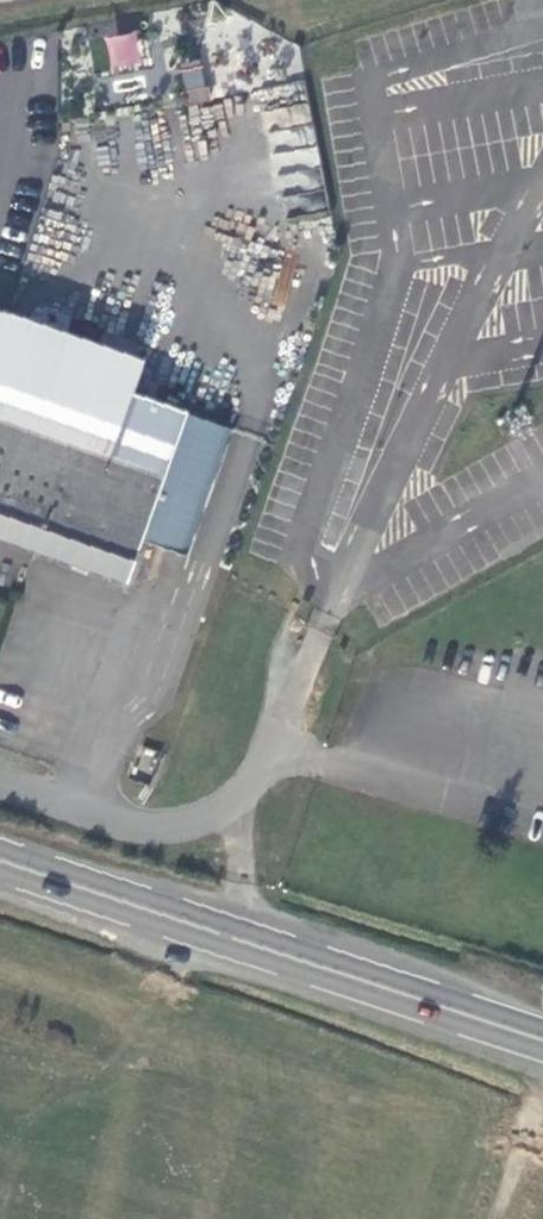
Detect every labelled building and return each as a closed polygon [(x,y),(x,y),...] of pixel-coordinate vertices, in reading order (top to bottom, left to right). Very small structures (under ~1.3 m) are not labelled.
[(138,31),(106,36),(111,71),(143,66),(138,31)] [(92,70),(106,70),(106,39),(92,38),(92,70)] [(202,65),(181,69),(187,102),(208,98),(202,65)] [(313,122),(270,130),(286,215),(329,207),(313,122)] [(127,580),(142,538),(186,553),(230,426),(132,392),(143,359),(9,311),(0,308),(0,536),(127,580)]
